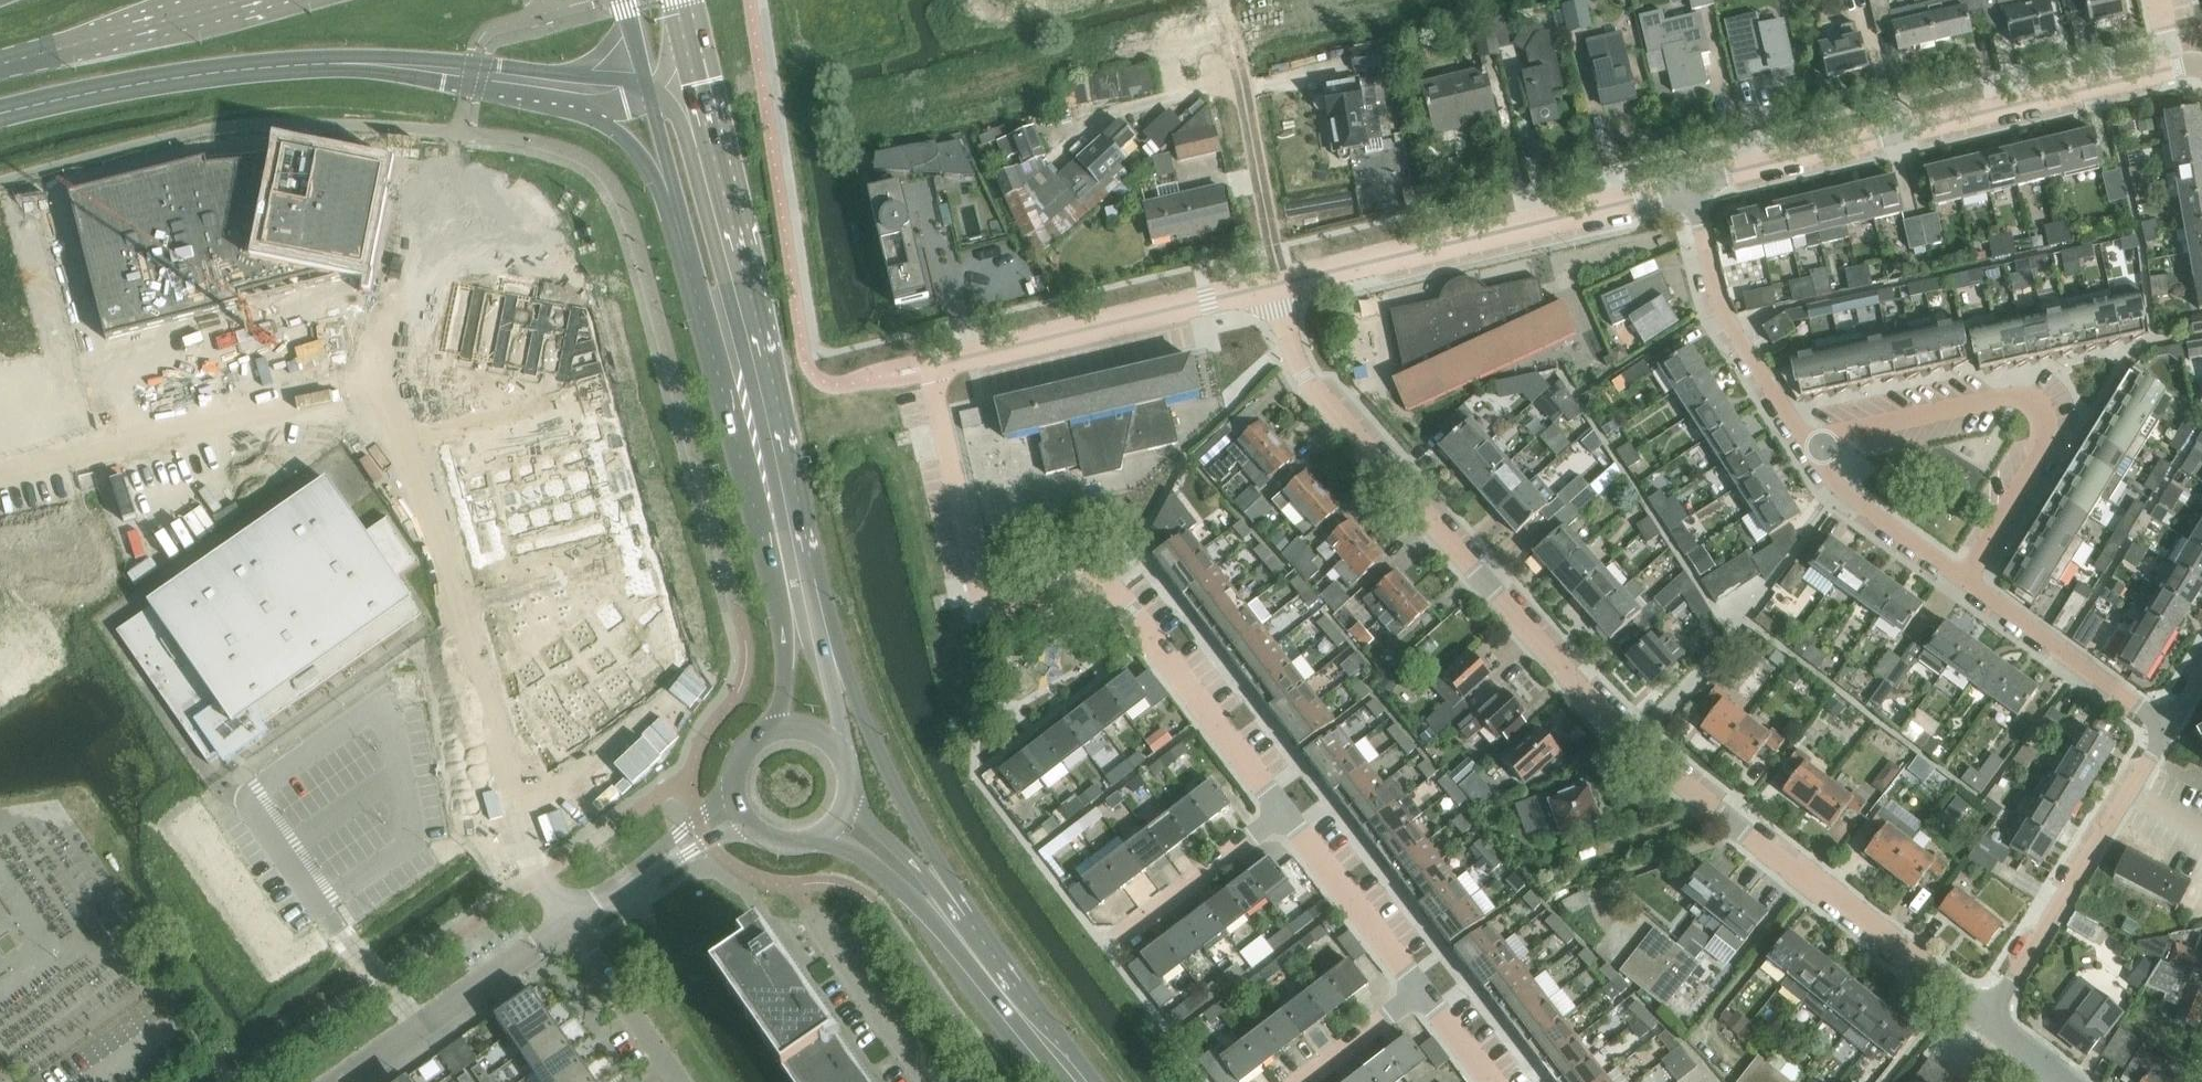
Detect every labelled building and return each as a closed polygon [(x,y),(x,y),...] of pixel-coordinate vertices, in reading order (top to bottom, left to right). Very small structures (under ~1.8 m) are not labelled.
[(1692,12),(1715,6),(1713,0),(1689,0),(1692,12)] [(1928,18),(1925,6),(1890,14),(1887,0),(1868,0),(1877,36),(1894,33),(1899,53),(1935,44),(1928,18)] [(1928,18),(1935,44),(1971,36),(1966,15),(1983,11),(1981,0),(1961,0),(1963,10),(1928,18)] [(1983,11),(1988,33),(2004,29),(2003,27),(2007,26),(2012,44),(2055,34),(2048,4),(2006,14),(2002,0),(1981,0),(1983,11)] [(2070,15),(2086,11),(2089,26),(2126,17),(2122,0),(2067,0),(2070,15)] [(1576,3),(1562,7),(1568,33),(1582,30),(1592,27),(1586,1),(1576,3)] [(1641,18),(1640,18),(1649,55),(1650,55),(1650,54),(1663,51),(1673,94),(1708,86),(1701,57),(1710,55),(1701,15),(1666,23),(1663,13),(1662,13),(1662,14),(1642,19),(1641,18)] [(1504,19),(1492,21),(1499,51),(1510,48),(1504,19)] [(1528,22),(1514,46),(1527,55),(1531,73),(1523,75),(1531,110),(1555,104),(1552,92),(1562,89),(1549,33),(1548,34),(1528,22)] [(1761,26),(1727,34),(1738,84),(1751,81),(1748,66),(1766,62),(1767,65),(1768,65),(1770,71),(1771,71),(1773,82),(1793,77),(1791,67),(1792,66),(1783,24),(1761,29),(1761,26)] [(1841,28),(1844,42),(1820,48),(1827,79),(1867,70),(1860,38),(1858,39),(1855,25),(1841,28)] [(1492,30),(1474,34),(1480,60),(1498,55),(1492,30)] [(1588,44),(1603,108),(1635,101),(1620,36),(1588,44)] [(1380,49),(1352,54),(1355,71),(1383,67),(1380,49)] [(1485,72),(1422,87),(1427,110),(1429,110),(1435,136),(1464,129),(1463,122),(1495,114),(1485,72)] [(1315,105),(1315,106),(1315,107),(1316,107),(1316,108),(1316,109),(1317,109),(1317,110),(1318,111),(1319,111),(1320,111),(1320,112),(1321,112),(1322,112),(1323,112),(1326,111),(1328,119),(1331,118),(1364,113),(1363,104),(1375,102),(1372,82),(1360,84),(1359,81),(1342,84),(1343,86),(1323,90),(1324,98),(1321,99),(1320,99),(1319,99),(1318,99),(1318,100),(1317,100),(1317,101),(1316,101),(1316,102),(1316,103),(1315,103),(1315,104),(1315,105)] [(1209,107),(1174,139),(1179,163),(1221,153),(1215,130),(1214,130),(1209,107)] [(2170,144),(2201,138),(2201,135),(2197,110),(2164,116),(2170,144)] [(1364,113),(1331,118),(1338,157),(1338,158),(1338,159),(1339,159),(1339,160),(1340,160),(1340,161),(1341,161),(1341,162),(1342,162),(1343,162),(1344,163),(1345,163),(1346,162),(1347,162),(1348,162),(1348,161),(1349,161),(1350,160),(1350,159),(1351,158),(1351,157),(1351,156),(1351,155),(1351,152),(1365,149),(1366,155),(1383,152),(1381,140),(1378,119),(1366,121),(1364,113)] [(1120,123),(1078,161),(1099,184),(1109,175),(1113,179),(1123,171),(1119,166),(1125,160),(1120,154),(1136,140),(1120,123)] [(2133,123),(2118,127),(2120,137),(2135,134),(2133,123)] [(1004,125),(978,135),(983,147),(996,142),(995,139),(1008,134),(1004,125)] [(1152,143),(1159,151),(1178,134),(1171,126),(1152,143)] [(1034,129),(999,143),(1006,160),(1019,155),(1024,166),(1043,158),(1045,157),(1034,129)] [(2094,132),(2065,139),(2074,174),(2102,168),(2094,132)] [(2170,144),(2175,172),(2201,167),(2201,138),(2170,144)] [(2065,139),(2037,146),(2046,181),(2074,174),(2065,139)] [(888,159),(886,163),(887,168),(890,171),(895,172),(900,172),(904,173),(909,172),(913,172),(915,175),(943,176),(976,177),(960,142),(937,147),(936,143),(914,148),(907,150),(899,151),(900,152),(895,154),(892,156),(888,159)] [(2037,146),(2009,152),(2018,188),(2046,181),(2037,146)] [(2009,152),(1982,159),(1990,194),(2018,188),(2009,152)] [(210,159),(70,196),(107,341),(261,301),(366,274),(387,173),(287,153),(210,159)] [(1170,156),(1153,160),(1156,174),(1173,170),(1170,156)] [(1013,169),(997,176),(1006,198),(1026,238),(1028,241),(1026,242),(1037,259),(1055,245),(1073,231),(1113,195),(1114,194),(1125,184),(1130,179),(1123,171),(1113,179),(1109,175),(1099,184),(1078,161),(1060,176),(1051,166),(1047,169),(1043,158),(1024,166),(1013,170),(1013,169)] [(1982,159),(1954,165),(1962,201),(1990,194),(1982,159)] [(1962,201),(1954,165),(1925,172),(1933,208),(1962,201)] [(2128,170),(2130,181),(2145,177),(2143,167),(2128,170)] [(2175,172),(2179,199),(2201,195),(2201,167),(2175,172)] [(2120,173),(2103,177),(2110,204),(2126,200),(2120,173)] [(2145,177),(2130,181),(2133,191),(2148,187),(2145,177)] [(1894,179),(1866,186),(1874,222),(1903,215),(1894,179)] [(930,299),(914,236),(902,184),(869,192),(896,307),(930,299)] [(1125,184),(1114,194),(1122,203),(1133,193),(1125,184)] [(1866,186),(1838,193),(1846,228),(1874,222),(1866,186)] [(1222,189),(1145,207),(1152,239),(1177,233),(1179,240),(1231,228),(1222,189)] [(1838,193),(1810,199),(1818,235),(1846,228),(1838,193)] [(2179,199),(2184,227),(2201,224),(2201,195),(2179,199)] [(1810,199),(1782,206),(1791,241),(1805,238),(1808,250),(1821,247),(1818,235),(1810,199)] [(1782,206),(1754,213),(1763,248),(1791,241),(1782,206)] [(1726,219),(1734,255),(1734,256),(1735,256),(1737,262),(1740,265),(1765,259),(1762,248),(1763,248),(1754,213),(1726,219)] [(1936,216),(1920,220),(1926,247),(1942,243),(1936,216)] [(1926,247),(1920,220),(1904,224),(1911,251),(1926,247)] [(2141,225),(2143,235),(2158,232),(2156,222),(2141,225)] [(2067,224),(2056,227),(2060,245),(2071,243),(2067,224)] [(2184,227),(2189,255),(2201,253),(2201,224),(2184,227)] [(2060,245),(2056,227),(2046,229),(2050,247),(2060,245)] [(2158,232),(2143,235),(2146,245),(2161,242),(2158,232)] [(2011,237),(2000,239),(2004,257),(2015,255),(2011,237)] [(2136,238),(2120,241),(2123,252),(2138,249),(2136,238)] [(2004,257),(2000,239),(1990,241),(1994,259),(2004,257)] [(2091,247),(2076,251),(2078,262),(2093,258),(2091,247)] [(2078,262),(2076,251),(2061,254),(2063,265),(2078,262)] [(2189,255),(2194,283),(2201,281),(2201,253),(2189,255)] [(2044,258),(2029,261),(2032,272),(2047,268),(2044,258)] [(2032,272),(2029,261),(2015,264),(2017,275),(2032,272)] [(1867,268),(1857,270),(1860,288),(1871,286),(1867,268)] [(1998,268),(1983,271),(1985,282),(2000,279),(1998,268)] [(1860,288),(1857,270),(1846,272),(1850,290),(1860,288)] [(1985,282),(1983,271),(1968,274),(1970,285),(1985,282)] [(1601,299),(1613,328),(1629,322),(1644,344),(1678,322),(1667,305),(1673,303),(1661,274),(1601,299)] [(2149,279),(2151,290),(2166,288),(2165,277),(2149,279)] [(1403,376),(1397,379),(1392,381),(1406,411),(1577,333),(1563,303),(1552,308),(1548,299),(1543,301),(1539,280),(1487,291),(1486,290),(1476,284),(1474,283),(1472,282),(1468,281),(1464,281),(1460,282),(1457,282),(1454,283),(1452,284),(1449,287),(1446,290),(1443,293),(1442,296),(1441,299),(1440,302),(1391,312),(1403,366),(1399,368),(1403,376)] [(1811,280),(1801,282),(1805,300),(1815,298),(1811,280)] [(1938,281),(1923,284),(1925,295),(1940,292),(1938,281)] [(1805,300),(1801,282),(1790,284),(1794,303),(1805,300)] [(1925,295),(1923,284),(1908,287),(1910,298),(1925,295)] [(2136,286),(2109,291),(2120,343),(2122,342),(2121,341),(2131,338),(2133,342),(2131,343),(2132,344),(2146,336),(2146,335),(2144,336),(2141,322),(2143,321),(2143,322),(2144,322),(2136,286)] [(2166,288),(2151,290),(2152,300),(2167,298),(2166,288)] [(1744,296),(1744,297),(1748,313),(1775,307),(1771,291),(1744,296)] [(1891,291),(1876,294),(1879,305),(1894,302),(1891,291)] [(2109,291),(2086,297),(2097,348),(2099,347),(2098,346),(2107,344),(2109,347),(2108,348),(2108,349),(2120,343),(2109,291)] [(1879,305),(1876,294),(1861,297),(1864,308),(1879,305)] [(2086,297),(2063,302),(2074,353),(2076,352),(2075,351),(2084,349),(2086,352),(2084,353),(2085,354),(2097,348),(2086,297)] [(1844,301),(1829,304),(1832,315),(1847,312),(1844,301)] [(2063,302),(2039,307),(2041,315),(2051,358),(2052,357),(2051,356),(2061,354),(2063,357),(2061,358),(2062,359),(2074,353),(2063,302)] [(1832,315),(1829,304),(1815,307),(1817,318),(1832,315)] [(1806,309),(1784,314),(1784,316),(1789,324),(1808,320),(1806,309)] [(2041,315),(2018,320),(2027,363),(2029,362),(2028,361),(2038,359),(2039,362),(2038,363),(2038,364),(2051,358),(2041,315)] [(1773,346),(1785,339),(1795,333),(1789,324),(1784,316),(1763,330),(1773,346)] [(1966,323),(1960,325),(1959,325),(1965,349),(1972,348),(1975,358),(1976,358),(1979,371),(1991,369),(1993,372),(1991,373),(1992,374),(2004,368),(1995,325),(1994,317),(1966,322),(1966,323)] [(2194,335),(2201,333),(2201,318),(2191,320),(2194,335)] [(1931,319),(1906,324),(1908,333),(1909,333),(1918,375),(1920,375),(1919,373),(1929,371),(1930,375),(1929,375),(1929,377),(1942,370),(1932,328),(1933,328),(1931,319)] [(2018,320),(1995,325),(2004,368),(2006,367),(2005,366),(2014,364),(2016,367),(2014,368),(2015,369),(2027,363),(2018,320)] [(1959,322),(1933,328),(1932,328),(1942,370),(1943,370),(1943,368),(1952,366),(1954,369),(1952,370),(1953,372),(1975,360),(1975,358),(1972,348),(1965,349),(1959,325),(1960,325),(1959,322)] [(496,326),(483,391),(587,412),(602,486),(492,508),(507,584),(617,562),(630,627),(529,695),(537,740),(563,776),(673,699),(604,348),(496,326)] [(1884,329),(1861,334),(1863,343),(1862,343),(1872,386),(1873,385),(1873,383),(1882,381),(1884,385),(1882,385),(1883,387),(1895,380),(1886,338),(1884,329)] [(1908,333),(1886,338),(1895,380),(1897,380),(1896,378),(1906,376),(1907,380),(1906,380),(1906,382),(1918,375),(1909,333),(1908,333)] [(1861,334),(1837,339),(1848,391),(1850,390),(1849,388),(1859,386),(1861,390),(1859,391),(1860,392),(1872,386),(1862,343),(1863,343),(1861,334)] [(1837,339),(1813,345),(1815,353),(1816,353),(1825,396),(1827,395),(1826,394),(1836,391),(1837,395),(1836,396),(1836,397),(1848,391),(1837,339)] [(2186,346),(2189,362),(2190,362),(2201,360),(2201,343),(2187,346),(2187,345),(2186,345),(2186,346)] [(1621,348),(1611,354),(1617,365),(1628,358),(1621,348)] [(1659,369),(1675,393),(1706,374),(1690,349),(1659,369)] [(1790,366),(1778,373),(1797,402),(1796,402),(1797,403),(1804,400),(1803,399),(1812,397),(1814,400),(1812,401),(1813,402),(1825,396),(1816,353),(1815,353),(1789,359),(1790,366)] [(1191,359),(997,404),(1005,440),(1039,432),(1043,446),(1039,446),(1046,476),(1080,468),(1081,473),(1121,473),(1124,458),(1178,445),(1170,410),(1167,411),(1165,402),(1200,395),(1191,359)] [(1644,363),(1621,377),(1629,389),(1652,374),(1644,363)] [(1365,365),(1351,368),(1355,382),(1369,379),(1365,365)] [(2115,393),(2115,394),(2114,394),(2159,422),(2173,399),(2144,381),(2147,376),(2135,368),(2137,366),(2136,365),(2117,383),(2117,385),(2119,383),(2121,386),(2116,394),(2115,393)] [(1706,374),(1675,393),(1690,417),(1721,398),(1706,374)] [(1538,375),(1519,379),(1523,396),(1531,405),(1549,389),(1538,375)] [(1554,400),(1558,407),(1571,399),(1567,391),(1554,400)] [(2103,413),(2102,414),(2101,415),(2146,442),(2159,422),(2114,394),(2104,404),(2105,405),(2106,404),(2109,406),(2104,414),(2103,413)] [(1721,398),(1690,417),(1706,441),(1737,422),(1721,398)] [(1571,399),(1558,407),(1564,416),(1577,407),(1571,399)] [(2195,405),(2185,421),(2177,434),(2187,440),(2199,420),(2195,405)] [(1440,449),(1459,471),(1490,444),(1470,422),(1475,418),(1464,407),(1441,428),(1451,439),(1440,449)] [(1577,407),(1564,416),(1570,425),(1583,416),(1577,407)] [(964,431),(985,426),(981,409),(960,414),(964,431)] [(2090,434),(2089,434),(2089,435),(2133,463),(2146,442),(2101,415),(2091,424),(2092,425),(2094,424),(2096,427),(2091,435),(2090,434)] [(1244,471),(1254,462),(1278,441),(1261,422),(1227,453),(1244,471)] [(1737,422),(1706,441),(1722,465),(1753,446),(1737,422)] [(1205,468),(1237,438),(1225,425),(1192,455),(1205,468)] [(1554,426),(1541,438),(1549,448),(1563,436),(1554,426)] [(1593,432),(1581,443),(1592,455),(1602,446),(1593,432)] [(2187,440),(2177,434),(2169,447),(2179,453),(2187,440)] [(2078,454),(2077,455),(2076,455),(2121,483),(2133,463),(2089,435),(2079,444),(2080,445),(2081,444),(2084,447),(2079,455),(2078,454)] [(1278,441),(1254,462),(1244,471),(1261,490),(1294,459),(1278,441)] [(1490,444),(1459,471),(1478,492),(1509,465),(1490,444)] [(1617,453),(1622,462),(1635,453),(1630,445),(1617,453)] [(1753,446),(1722,465),(1737,489),(1768,470),(1753,446)] [(1635,453),(1622,462),(1628,471),(1641,462),(1635,453)] [(2065,474),(2064,475),(2064,476),(2101,499),(2100,499),(2108,504),(2121,483),(2076,455),(2066,465),(2067,466),(2069,464),(2071,467),(2066,475),(2065,474)] [(2160,462),(2152,475),(2162,481),(2170,467),(2160,462)] [(1509,465),(1478,492),(1497,514),(1528,486),(1509,465)] [(1768,470),(1737,489),(1753,514),(1784,494),(1768,470)] [(1292,504),(1300,512),(1323,491),(1306,473),(1273,503),(1282,514),(1292,504)] [(2162,481),(2152,475),(2144,488),(2154,494),(2162,481)] [(2053,494),(2052,495),(2051,496),(2088,519),(2100,499),(2101,499),(2064,476),(2054,485),(2055,486),(2056,485),(2059,487),(2054,496),(2053,494)] [(1532,539),(1589,488),(1580,477),(1546,507),(1528,486),(1497,514),(1517,535),(1524,529),(1532,539)] [(149,604),(152,609),(118,633),(210,766),(223,757),(227,763),(266,735),(262,729),(423,618),(398,581),(421,565),(389,519),(366,535),(328,480),(149,604)] [(2170,486),(2164,495),(2178,503),(2183,494),(2170,486)] [(1580,518),(1578,516),(1599,498),(1589,488),(1532,539),(1541,548),(1534,554),(1553,576),(1584,549),(1567,530),(1580,518)] [(1235,504),(1245,515),(1262,500),(1252,489),(1235,504)] [(1323,491),(1300,512),(1307,520),(1297,529),(1306,540),(1340,510),(1323,491)] [(1648,501),(1654,510),(1667,501),(1661,492),(1648,501)] [(1153,559),(1168,578),(1204,551),(1189,533),(1198,526),(1188,513),(1173,493),(1152,531),(1165,537),(1171,545),(1153,559)] [(1753,514),(1769,538),(1774,545),(1782,557),(1784,560),(1800,540),(1790,525),(1800,518),(1784,494),(1753,514)] [(2178,503),(2164,495),(2159,504),(2172,512),(2178,503)] [(2040,515),(2039,515),(2038,516),(2076,539),(2088,519),(2051,496),(2041,505),(2042,506),(2044,505),(2046,508),(2041,516),(2040,515)] [(1272,512),(1262,500),(1245,515),(1256,527),(1272,512)] [(1667,501),(1654,510),(1668,532),(1681,523),(1667,501)] [(2135,502),(2127,515),(2137,521),(2145,508),(2135,502)] [(2157,507),(2150,518),(2161,525),(2168,513),(2157,507)] [(2127,538),(2135,543),(2137,544),(2151,520),(2142,514),(2127,538)] [(2137,521),(2127,515),(2119,528),(2129,534),(2137,521)] [(2028,535),(2027,536),(2026,536),(2071,564),(2084,543),(2076,539),(2038,516),(2029,525),(2030,526),(2031,525),(2034,528),(2029,536),(2028,535)] [(1636,527),(1642,535),(1655,527),(1649,518),(1636,527)] [(1242,522),(1233,529),(1244,542),(1252,534),(1242,522)] [(1339,556),(1345,562),(1368,541),(1351,523),(1318,553),(1329,565),(1339,556)] [(2190,543),(2201,551),(2201,524),(2190,543)] [(1655,527),(1642,535),(1647,544),(1660,536),(1655,527)] [(1280,534),(1271,542),(1282,554),(1291,546),(1280,534)] [(2015,555),(2014,556),(2013,557),(2051,580),(2050,580),(2058,585),(2071,564),(2026,536),(2016,546),(2017,547),(2018,545),(2021,548),(2016,556),(2015,555)] [(1282,555),(1291,565),(1308,549),(1299,540),(1282,555)] [(1679,549),(1685,558),(1698,549),(1692,540),(1679,549)] [(1368,541),(1345,562),(1334,571),(1351,590),(1385,560),(1368,541)] [(1810,568),(1834,585),(1853,558),(1830,541),(1810,568)] [(2110,543),(2102,556),(2112,562),(2120,548),(2110,543)] [(2148,551),(2137,544),(2135,543),(2129,552),(2142,560),(2148,551)] [(2175,567),(2201,584),(2201,551),(2190,543),(2175,567)] [(1120,553),(1121,553),(1127,551),(1125,544),(1119,546),(1120,553)] [(1782,557),(1774,545),(1752,560),(1759,572),(1782,557)] [(1254,553),(1264,565),(1273,558),(1262,546),(1254,553)] [(1701,548),(1687,557),(1701,577),(1714,568),(1701,548)] [(1308,549),(1291,565),(1308,584),(1320,572),(1312,564),(1317,559),(1308,549)] [(1584,549),(1553,576),(1572,598),(1603,571),(1584,549)] [(1204,551),(1168,578),(1183,597),(1218,570),(1204,551)] [(1749,584),(1760,577),(1745,554),(1734,562),(1749,584)] [(2112,562),(2102,556),(2094,569),(2104,575),(2112,562)] [(2008,568),(2003,577),(2002,579),(2014,586),(2014,587),(2013,587),(2012,588),(2017,591),(2015,594),(2014,594),(2014,595),(2032,609),(2033,608),(2032,607),(2035,602),(2036,603),(2050,580),(2051,580),(2013,557),(2004,566),(2005,567),(2006,566),(2008,568)] [(1273,558),(1264,565),(1275,577),(1283,570),(1273,558)] [(1853,558),(1834,585),(1856,601),(1876,574),(1853,558)] [(1738,591),(1749,584),(1734,562),(1723,569),(1738,591)] [(1797,565),(1780,588),(1791,595),(1807,573),(1797,565)] [(2160,591),(2189,609),(2201,588),(2201,584),(2175,567),(2160,591)] [(1727,598),(1738,591),(1723,569),(1713,576),(1727,598)] [(1218,570),(1183,597),(1197,616),(1233,589),(1218,570)] [(1603,571),(1572,598),(1591,619),(1622,592),(1603,571)] [(1383,604),(1390,612),(1413,591),(1397,573),(1363,603),(1373,614),(1383,604)] [(1663,611),(1682,595),(1694,587),(1685,573),(1653,600),(1663,611)] [(1876,574),(1856,601),(1879,618),(1899,591),(1876,574)] [(1716,605),(1727,598),(1713,576),(1701,583),(1716,605)] [(1291,585),(1301,597),(1309,590),(1299,578),(1291,585)] [(1622,592),(1591,619),(1611,641),(1641,614),(1632,604),(1644,594),(1633,581),(1622,592)] [(2110,582),(2105,591),(2118,599),(2124,590),(2110,582)] [(2154,602),(2146,615),(2174,633),(2189,609),(2160,591),(2145,582),(2139,593),(2154,602)] [(2079,584),(2073,594),(2087,602),(2092,593),(2079,584)] [(1336,585),(1321,598),(1336,615),(1351,601),(1336,585)] [(1694,587),(1682,595),(1700,622),(1712,614),(1694,587)] [(1233,589),(1197,616),(1212,635),(1247,608),(1233,589)] [(1309,590),(1301,597),(1311,609),(1320,602),(1309,590)] [(1413,591),(1390,612),(1397,620),(1387,629),(1396,640),(1430,610),(1413,591)] [(1899,591),(1879,618),(1902,635),(1922,608),(1899,591)] [(2118,599),(2105,591),(2099,599),(2113,608),(2118,599)] [(2087,602),(2073,594),(2052,628),(2065,636),(2087,602)] [(2139,626),(2131,639),(2159,657),(2174,633),(2146,615),(2130,606),(2124,616),(2139,626)] [(1247,608),(1212,635),(1226,654),(1262,627),(1247,608)] [(1764,610),(1754,623),(1767,632),(1776,620),(1764,610)] [(2089,613),(2072,641),(2085,651),(2103,622),(2089,613)] [(1317,625),(1328,637),(1336,630),(1325,618),(1317,625)] [(1350,632),(1358,641),(1367,633),(1360,623),(1350,632)] [(1911,670),(1912,670),(1918,662),(1941,679),(1949,668),(1968,641),(1945,624),(1925,651),(1914,643),(1901,661),(1885,683),(1896,691),(1911,670)] [(1262,627),(1226,654),(1241,673),(1276,646),(1262,627)] [(1336,630),(1328,637),(1338,649),(1346,642),(1336,630)] [(1367,633),(1358,641),(1365,650),(1375,642),(1367,633)] [(1651,637),(1627,659),(1651,685),(1683,655),(1667,637),(1658,645),(1651,637)] [(2159,657),(2131,639),(2116,664),(2144,682),(2159,657)] [(1968,641),(1949,668),(1971,684),(1991,658),(1968,641)] [(1276,646),(1241,673),(1255,692),(1291,665),(1276,646)] [(1801,659),(1809,665),(1819,653),(1811,646),(1801,659)] [(1819,653),(1809,665),(1818,671),(1827,659),(1819,653)] [(1873,675),(1885,683),(1901,661),(1889,653),(1873,675)] [(1367,666),(1357,654),(1349,661),(1359,673),(1367,666)] [(1470,654),(1432,688),(1447,704),(1426,722),(1439,737),(1469,709),(1463,702),(1490,677),(1470,654)] [(1991,658),(1971,684),(1994,701),(2014,674),(1991,658)] [(1291,665),(1255,692),(1270,711),(1306,684),(1291,665)] [(1793,667),(1784,678),(1795,687),(1804,676),(1793,667)] [(1129,676),(1108,692),(1126,716),(1146,700),(1153,709),(1168,698),(1149,673),(1148,674),(1149,675),(1136,685),(1128,674),(1128,675),(1129,676)] [(2014,674),(1994,701),(2018,718),(2037,691),(2014,674)] [(1386,679),(1377,688),(1386,698),(1396,690),(1386,679)] [(1371,696),(1360,683),(1352,690),(1362,703),(1371,696)] [(1306,684),(1270,711),(1285,730),(1320,703),(1306,684)] [(1701,730),(1725,748),(1747,719),(1727,704),(1730,699),(1716,688),(1707,699),(1718,708),(1701,730)] [(1108,692),(1086,709),(1104,732),(1126,716),(1108,692)] [(1497,742),(1502,738),(1510,746),(1528,729),(1519,719),(1524,714),(1504,692),(1476,717),(1473,713),(1455,729),(1467,742),(1484,727),(1497,742)] [(1833,700),(1826,709),(1838,717),(1844,709),(1833,700)] [(1375,701),(1367,708),(1377,720),(1386,713),(1375,701)] [(1320,703),(1285,730),(1300,750),(1335,723),(1320,703)] [(1086,709),(1065,725),(1083,748),(1104,732),(1086,709)] [(2051,709),(2035,731),(2047,739),(2063,717),(2051,709)] [(1747,719),(1725,748),(1749,767),(1766,745),(1777,753),(1785,741),(1772,731),(1768,735),(1747,719)] [(1065,725),(1044,741),(1062,765),(1083,748),(1065,725)] [(1388,733),(1398,745),(1406,738),(1396,726),(1388,733)] [(1304,755),(1319,775),(1354,748),(1339,728),(1304,755)] [(1431,729),(1420,738),(1427,746),(1438,737),(1431,729)] [(2086,729),(2071,754),(2099,771),(2114,747),(2086,729)] [(1163,730),(1146,743),(1155,754),(1172,742),(1163,730)] [(1513,748),(1500,760),(1521,783),(1527,783),(1560,754),(1539,731),(1516,751),(1513,748)] [(1914,745),(1922,751),(1932,739),(1923,733),(1914,745)] [(1406,738),(1398,745),(1408,757),(1416,750),(1406,738)] [(1932,739),(1922,751),(1931,758),(1940,745),(1932,739)] [(1044,741),(1023,758),(1041,781),(1062,765),(1044,741)] [(1182,745),(1171,753),(1177,761),(1188,753),(1182,745)] [(2025,745),(2019,754),(2032,763),(2038,754),(2025,745)] [(1354,748),(1319,775),(1333,794),(1369,767),(1354,748)] [(1783,792),(1807,811),(1829,782),(1808,766),(1812,762),(1798,751),(1789,762),(1800,770),(1783,792)] [(1139,754),(1128,763),(1134,771),(1145,762),(1139,754)] [(2032,763),(2019,754),(2013,762),(2025,771),(2032,763)] [(2071,754),(2056,777),(2084,795),(2099,771),(2071,754)] [(1971,768),(1961,781),(1980,796),(1989,783),(2004,763),(1993,755),(1978,774),(1971,768)] [(1041,781),(1023,758),(1001,774),(1019,798),(1041,781)] [(1918,758),(1908,771),(1922,781),(1932,768),(1918,758)] [(1160,761),(1149,770),(1155,778),(1167,769),(1160,761)] [(1437,775),(1426,762),(1418,769),(1429,781),(1437,775)] [(1369,767),(1333,794),(1348,813),(1383,786),(1369,767)] [(1118,770),(1107,779),(1113,787),(1124,778),(1118,770)] [(1881,774),(1873,784),(1883,793),(1892,782),(1881,774)] [(1139,777),(1128,786),(1134,794),(1145,786),(1139,777)] [(1438,784),(1449,796),(1457,789),(1447,777),(1438,784)] [(2056,777),(2041,801),(2069,819),(2084,795),(2056,777)] [(1392,779),(1383,786),(1348,813),(1362,832),(1408,797),(1408,796),(1406,798),(1392,779)] [(1472,781),(1463,790),(1477,806),(1487,797),(1472,781)] [(1547,796),(1517,807),(1528,834),(1556,824),(1561,836),(1564,834),(1565,839),(1578,834),(1576,830),(1600,821),(1587,787),(1585,782),(1572,787),(1573,792),(1549,801),(1547,796)] [(1829,782),(1807,811),(1831,829),(1848,807),(1859,815),(1867,804),(1853,793),(1850,798),(1829,782)] [(1212,783),(1190,800),(1208,823),(1230,807),(1212,783)] [(1096,787),(1085,795),(1092,803),(1102,795),(1096,787)] [(1457,789),(1449,796),(1459,808),(1467,801),(1457,789)] [(1118,794),(1107,802),(1113,810),(1124,802),(1118,794)] [(1408,797),(1362,832),(1377,851),(1412,824),(1423,816),(1408,797)] [(1957,798),(1944,814),(1955,823),(1968,806),(1957,798)] [(1190,800),(1169,816),(1187,840),(1208,823),(1190,800)] [(2003,811),(1990,801),(1984,810),(1996,819),(2003,811)] [(2041,801),(2026,825),(2055,843),(2069,819),(2041,801)] [(1075,803),(1064,811),(1070,820),(1081,811),(1075,803)] [(1062,809),(1054,816),(1062,826),(1070,820),(1064,811),(1062,809)] [(1097,810),(1086,819),(1092,827),(1103,818),(1097,810)] [(1865,855),(1889,873),(1911,845),(1890,829),(1894,824),(1880,814),(1871,825),(1881,833),(1865,855)] [(1169,816),(1148,833),(1166,856),(1187,840),(1169,816)] [(1461,817),(1453,825),(1464,837),(1472,829),(1461,817)] [(1042,828),(1049,836),(1060,828),(1054,820),(1042,828)] [(1412,824),(1377,851),(1392,870),(1427,843),(1412,824)] [(2055,843),(2026,825),(2011,850),(2039,868),(2055,843)] [(1076,826),(1065,835),(1071,843),(1082,834),(1076,826)] [(1148,833),(1127,849),(1145,872),(1166,856),(1148,833)] [(1474,848),(1485,859),(1493,852),(1482,840),(1474,848)] [(1427,843),(1392,870),(1406,889),(1442,862),(1427,843)] [(1911,845),(1889,873),(1913,892),(1930,870),(1940,878),(1949,867),(1935,856),(1931,861),(1911,845)] [(1968,860),(1973,863),(1991,874),(1998,862),(1975,848),(1968,860)] [(1127,849),(1105,865),(1123,889),(1145,872),(1127,849)] [(1493,852),(1485,859),(1495,871),(1503,864),(1493,852)] [(2113,881),(2114,881),(2115,878),(2176,909),(2174,912),(2175,913),(2190,885),(2127,853),(2113,881)] [(1270,859),(1249,876),(1267,900),(1288,883),(1270,859)] [(1442,862),(1406,889),(1421,908),(1456,881),(1442,862)] [(1123,889),(1105,865),(1084,882),(1102,905),(1123,889)] [(1697,919),(1704,911),(1726,883),(1705,866),(1683,894),(1697,905),(1690,914),(1697,919)] [(1249,876),(1228,892),(1246,916),(1267,900),(1249,876)] [(1526,888),(1515,876),(1507,884),(1518,895),(1526,888)] [(1456,881),(1421,908),(1435,927),(1471,900),(1456,881)] [(1726,883),(1704,911),(1724,926),(1746,899),(1726,883)] [(1956,890),(1940,911),(1986,947),(2002,927),(1956,890)] [(1228,892),(1206,909),(1224,932),(1246,916),(1228,892)] [(1542,905),(1531,894),(1523,901),(1535,913),(1542,905)] [(1746,899),(1724,926),(1715,937),(1736,954),(1767,916),(1746,899)] [(1471,900),(1435,927),(1450,947),(1486,920),(1471,900)] [(1206,909),(1185,925),(1203,949),(1224,932),(1206,909)] [(1546,924),(1557,936),(1564,928),(1553,916),(1546,924)] [(1300,919),(1288,928),(1295,936),(1306,928),(1300,919)] [(2127,920),(2122,930),(2133,936),(2139,926),(2127,920)] [(1185,925),(1164,941),(1182,965),(1203,949),(1185,925)] [(1454,952),(1469,972),(1505,945),(1490,925),(1454,952)] [(848,1062),(832,1036),(813,1012),(797,986),(804,981),(787,956),(778,962),(756,926),(740,937),(746,946),(718,965),(712,969),(714,972),(715,971),(730,993),(730,994),(731,997),(732,996),(748,1018),(747,1019),(749,1022),(750,1021),(765,1043),(764,1044),(766,1047),(767,1046),(783,1068),(782,1069),(784,1072),(785,1071),(792,1081),(864,1081),(848,1062)] [(1322,927),(1310,935),(1317,943),(1328,935),(1322,927)] [(1564,928),(1557,936),(1568,947),(1576,939),(1564,928)] [(1654,929),(1646,940),(1668,958),(1677,947),(1654,929)] [(1350,931),(1339,940),(1355,962),(1367,953),(1350,931)] [(1767,960),(1788,977),(1810,950),(1789,933),(1767,960)] [(1278,936),(1267,944),(1273,952),(1284,944),(1278,936)] [(2189,970),(2201,975),(2201,941),(2201,940),(2195,954),(2175,946),(2175,947),(2167,944),(2169,938),(2138,943),(2137,947),(2169,963),(2168,964),(2188,972),(2189,970)] [(1646,940),(1637,950),(1660,969),(1668,958),(1646,940)] [(1182,965),(1164,941),(1143,957),(1142,956),(1141,957),(1142,958),(1128,969),(1149,997),(1164,985),(1161,981),(1182,965)] [(1692,942),(1684,952),(1695,961),(1703,951),(1692,942)] [(1300,943),(1289,952),(1295,960),(1306,951),(1300,943)] [(1505,945),(1469,972),(1484,991),(1519,964),(1505,945)] [(1668,958),(1660,969),(1651,979),(1642,990),(1665,1008),(1700,965),(1695,961),(1684,952),(1677,947),(1668,958)] [(1637,950),(1628,961),(1651,979),(1660,969),(1637,950)] [(1810,950),(1788,977),(1780,987),(1801,1004),(1831,967),(1810,950)] [(1598,962),(1587,951),(1579,958),(1590,970),(1598,962)] [(1257,952),(1246,960),(1252,969),(1263,960),(1257,952)] [(1279,959),(1268,968),(1274,976),(1285,967),(1279,959)] [(1651,979),(1628,961),(1619,972),(1642,990),(1651,979)] [(2144,961),(2127,982),(2139,991),(2156,969),(2144,961)] [(1350,963),(1328,979),(1346,1003),(1368,986),(1350,963)] [(1519,964),(1484,991),(1498,1010),(1534,983),(1519,964)] [(2159,966),(2145,988),(2183,1002),(2175,1022),(2197,1030),(2201,1017),(2201,992),(2188,986),(2192,976),(2160,964),(2159,966)] [(1600,973),(1611,984),(1619,976),(1607,965),(1600,973)] [(1831,967),(1801,1004),(1821,1020),(1830,1010),(1830,1011),(1852,984),(1831,967)] [(1236,968),(1225,977),(1231,985),(1242,976),(1236,968)] [(1257,975),(1246,984),(1252,992),(1264,983),(1257,975)] [(1619,976),(1611,984),(1623,995),(1630,988),(1619,976)] [(1328,979),(1307,995),(1325,1019),(1346,1003),(1328,979)] [(2068,1028),(2061,1037),(2087,1057),(2121,1013),(2080,980),(2052,1016),(2068,1028)] [(1534,983),(1498,1010),(1513,1029),(1548,1002),(1534,983)] [(1215,984),(1204,993),(1210,1001),(1221,992),(1215,984)] [(1830,1011),(1830,1010),(1824,1018),(1825,1020),(1825,1023),(1840,1035),(1843,1034),(1844,1035),(1851,1027),(1873,1001),(1852,984),(1830,1011)] [(496,1017),(510,1036),(546,1011),(533,991),(496,1017)] [(1236,992),(1225,1000),(1231,1008),(1242,1000),(1236,992)] [(1307,995),(1285,1012),(1303,1035),(1325,1019),(1307,995)] [(1182,1010),(1188,1018),(1199,1009),(1193,1001),(1182,1010)] [(1873,1001),(1851,1027),(1852,1028),(1843,1038),(1863,1054),(1871,1043),(1872,1044),(1894,1017),(1873,1001)] [(1548,1002),(1513,1029),(1527,1048),(1563,1021),(1548,1002)] [(1629,1011),(1640,1022),(1648,1014),(1637,1003),(1629,1011)] [(1215,1008),(1204,1016),(1210,1024),(1221,1016),(1215,1008)] [(546,1011),(510,1036),(522,1055),(559,1029),(546,1011)] [(1285,1012),(1264,1028),(1282,1052),(1303,1035),(1285,1012)] [(1648,1014),(1640,1022),(1651,1032),(1652,1033),(1659,1026),(1648,1014)] [(1727,1026),(1726,1027),(1739,1038),(1747,1028),(1734,1017),(1727,1026)] [(1894,1017),(1872,1044),(1864,1055),(1872,1062),(1881,1051),(1894,1061),(1915,1034),(1894,1017)] [(1563,1021),(1527,1048),(1542,1067),(1577,1040),(1563,1021)] [(1640,1022),(1631,1030),(1640,1041),(1651,1032),(1640,1022)] [(1264,1028),(1243,1044),(1261,1068),(1282,1052),(1264,1028)] [(559,1029),(522,1055),(535,1073),(572,1048),(559,1029)] [(1748,1029),(1739,1040),(1750,1050),(1755,1044),(1754,1035),(1748,1029)] [(2102,1058),(2114,1065),(2132,1037),(2119,1030),(2102,1058)] [(2132,1037),(2114,1065),(2127,1073),(2139,1053),(2144,1044),(2132,1037)] [(1408,1038),(1386,1055),(1404,1078),(1426,1062),(1408,1038)] [(463,1040),(452,1047),(467,1069),(478,1061),(463,1040)] [(1450,1062),(1434,1040),(1422,1050),(1438,1071),(1450,1062)] [(1542,1067),(1554,1081),(1562,1081),(1592,1059),(1577,1040),(1542,1067)] [(1199,1062),(1214,1081),(1242,1081),(1261,1068),(1243,1044),(1221,1061),(1213,1050),(1199,1062)] [(467,1069),(452,1047),(441,1055),(456,1076),(467,1069)] [(535,1073),(541,1081),(562,1081),(585,1066),(572,1048),(535,1073)] [(1681,1048),(1672,1055),(1688,1077),(1698,1070),(1681,1048)] [(2127,1073),(2123,1078),(2129,1081),(2142,1081),(2155,1063),(2139,1053),(2127,1073)] [(1365,1071),(1373,1081),(1399,1081),(1404,1078),(1386,1055),(1365,1071)] [(1672,1055),(1662,1063),(1677,1081),(1682,1081),(1688,1077),(1672,1055)] [(1750,1068),(1768,1081),(1774,1081),(1780,1074),(1758,1057),(1750,1068)] [(1562,1081),(1601,1081),(1607,1078),(1592,1059),(1562,1081)] [(1930,1061),(1914,1081),(1958,1081),(1930,1061)] [(2142,1081),(2185,1081),(2155,1063),(2142,1081)] [(480,1081),(483,1081),(490,1078),(481,1065),(473,1071),(480,1081)] [(562,1081),(596,1081),(585,1066),(562,1081)] [(1742,1078),(1747,1081),(1768,1081),(1750,1068),(1742,1078)] [(1351,1081),(1373,1081),(1365,1071),(1351,1081)]
